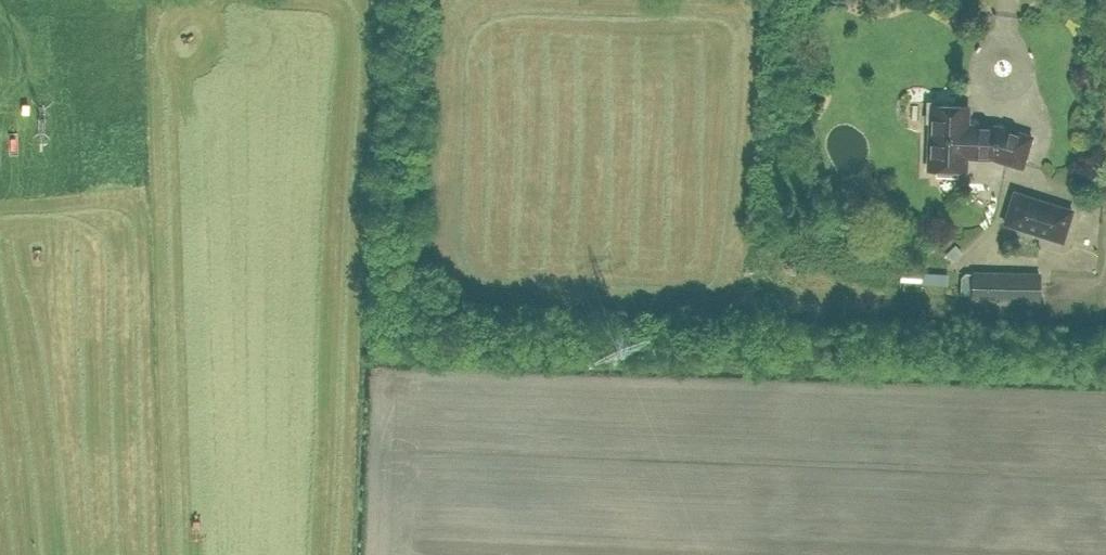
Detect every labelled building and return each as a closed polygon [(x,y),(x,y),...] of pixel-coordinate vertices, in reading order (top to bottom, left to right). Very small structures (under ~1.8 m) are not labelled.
[(1022,166),(1031,136),(998,125),(967,124),(968,106),(943,105),(943,102),(927,101),(926,121),(929,121),(928,168),(937,169),(937,174),(956,175),(956,169),(966,170),(966,156),(992,157),(1022,166)] [(1013,190),(1002,224),(1063,243),(1074,209),(1013,190)] [(961,277),(960,294),(971,295),(971,299),(1039,302),(1040,273),(972,270),(972,273),(965,272),(961,277)]
